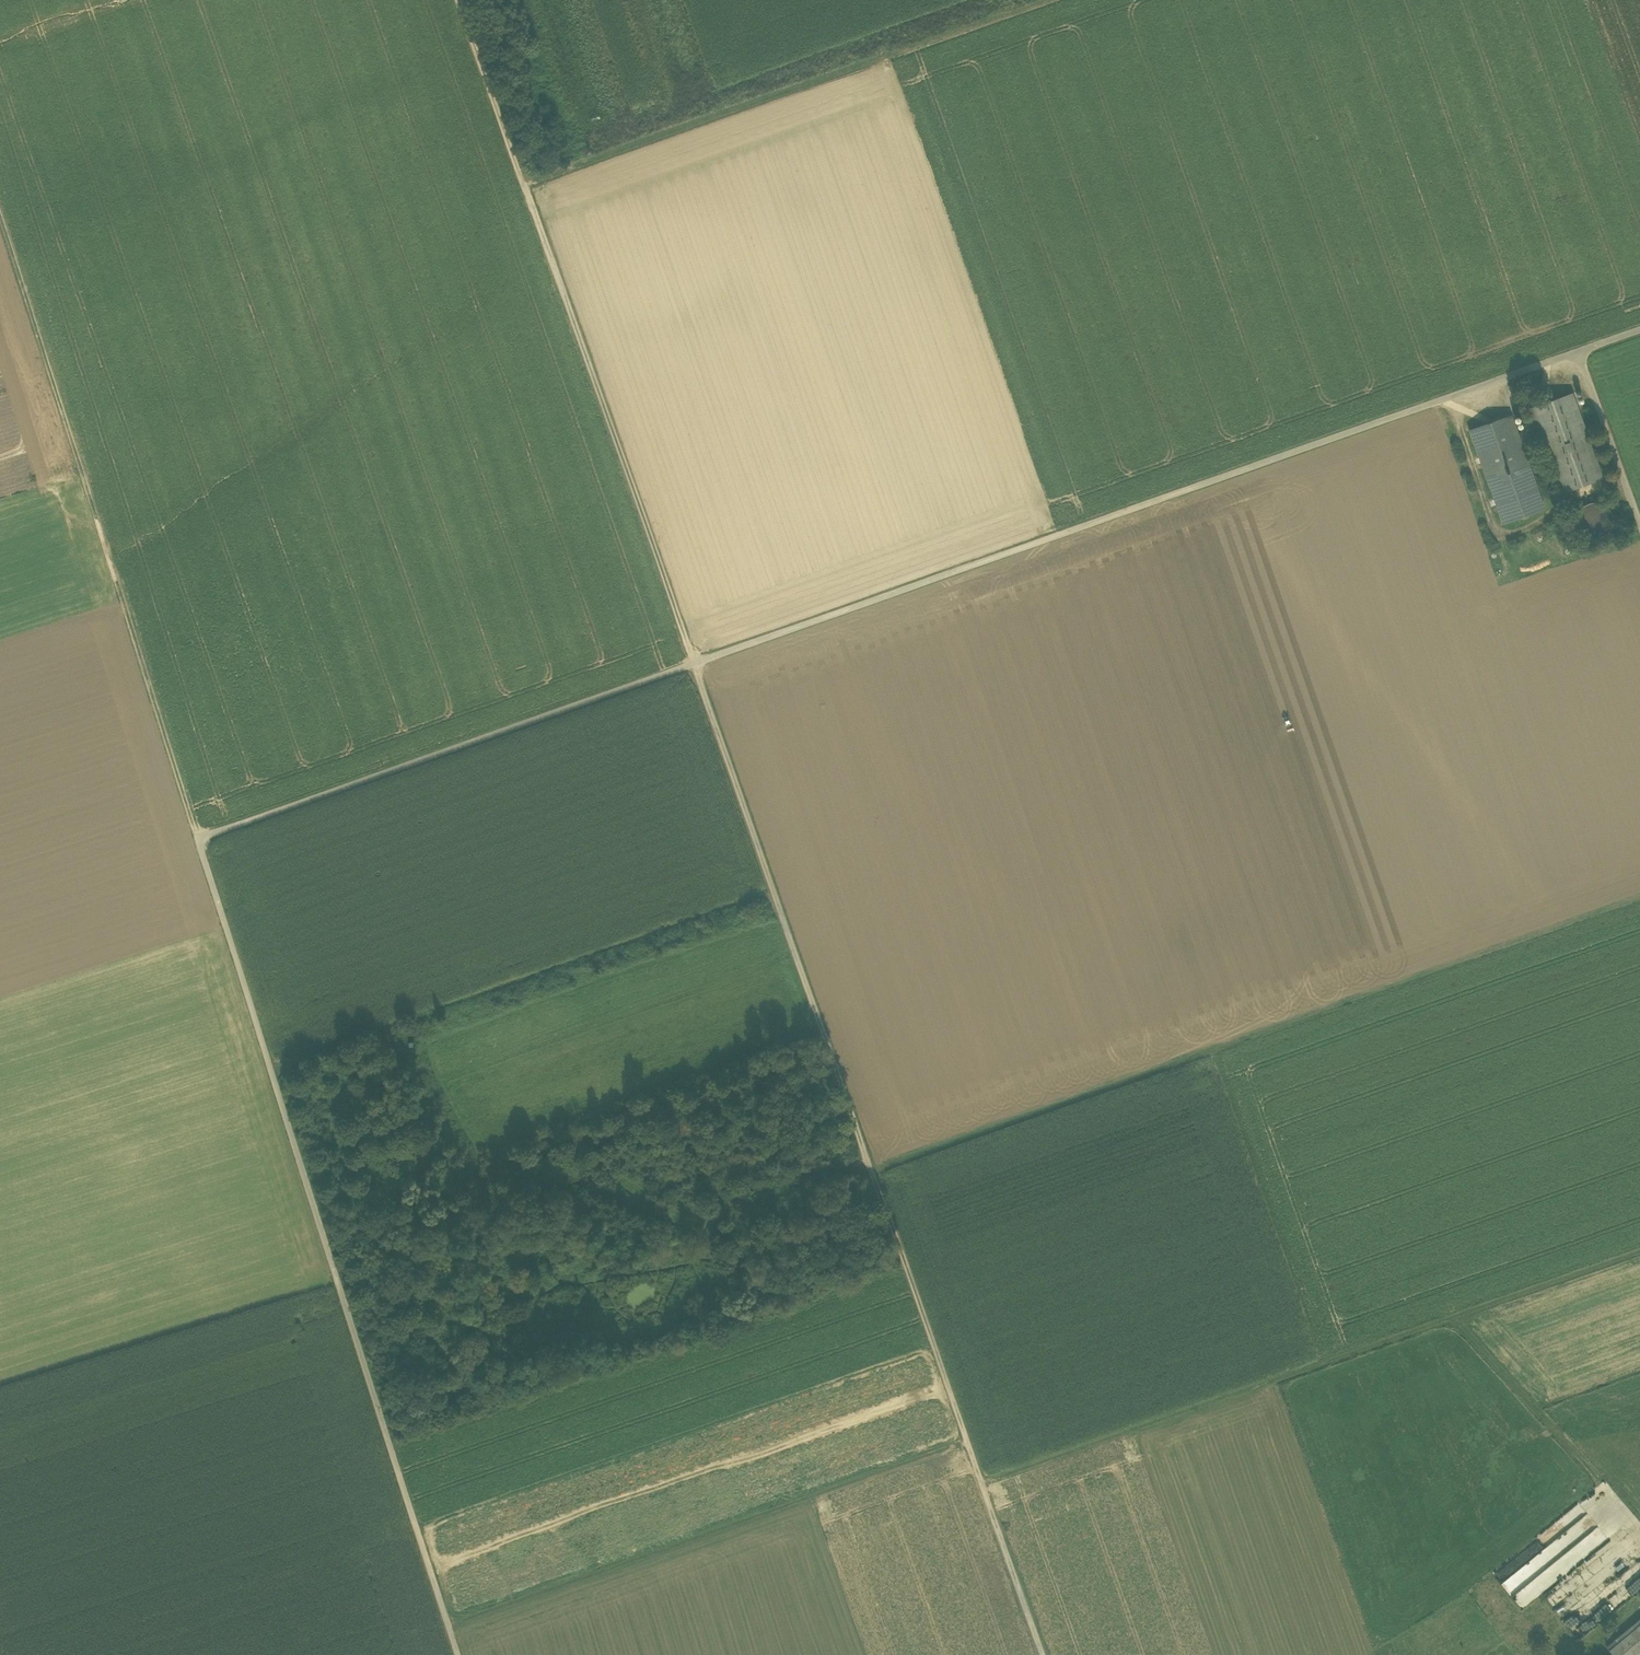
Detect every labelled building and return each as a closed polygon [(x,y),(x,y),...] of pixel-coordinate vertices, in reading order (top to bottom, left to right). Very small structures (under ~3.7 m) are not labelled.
[(1531,408),(1561,492),(1602,477),(1572,393),(1531,408)] [(1503,523),(1544,508),(1511,415),(1470,430),(1503,523)] [(1604,504),(1598,502),(1591,502),(1584,505),(1579,510),(1576,517),(1576,525),(1580,532),(1585,537),(1592,539),(1598,539),(1605,536),(1611,530),(1613,523),(1613,517),(1610,509),(1604,504)] [(1520,1606),(1608,1539),(1598,1526),(1546,1565),(1538,1553),(1551,1543),(1546,1536),(1495,1574),(1520,1606)] [(1614,1654),(1639,1654),(1639,1618),(1607,1646),(1614,1654)]
